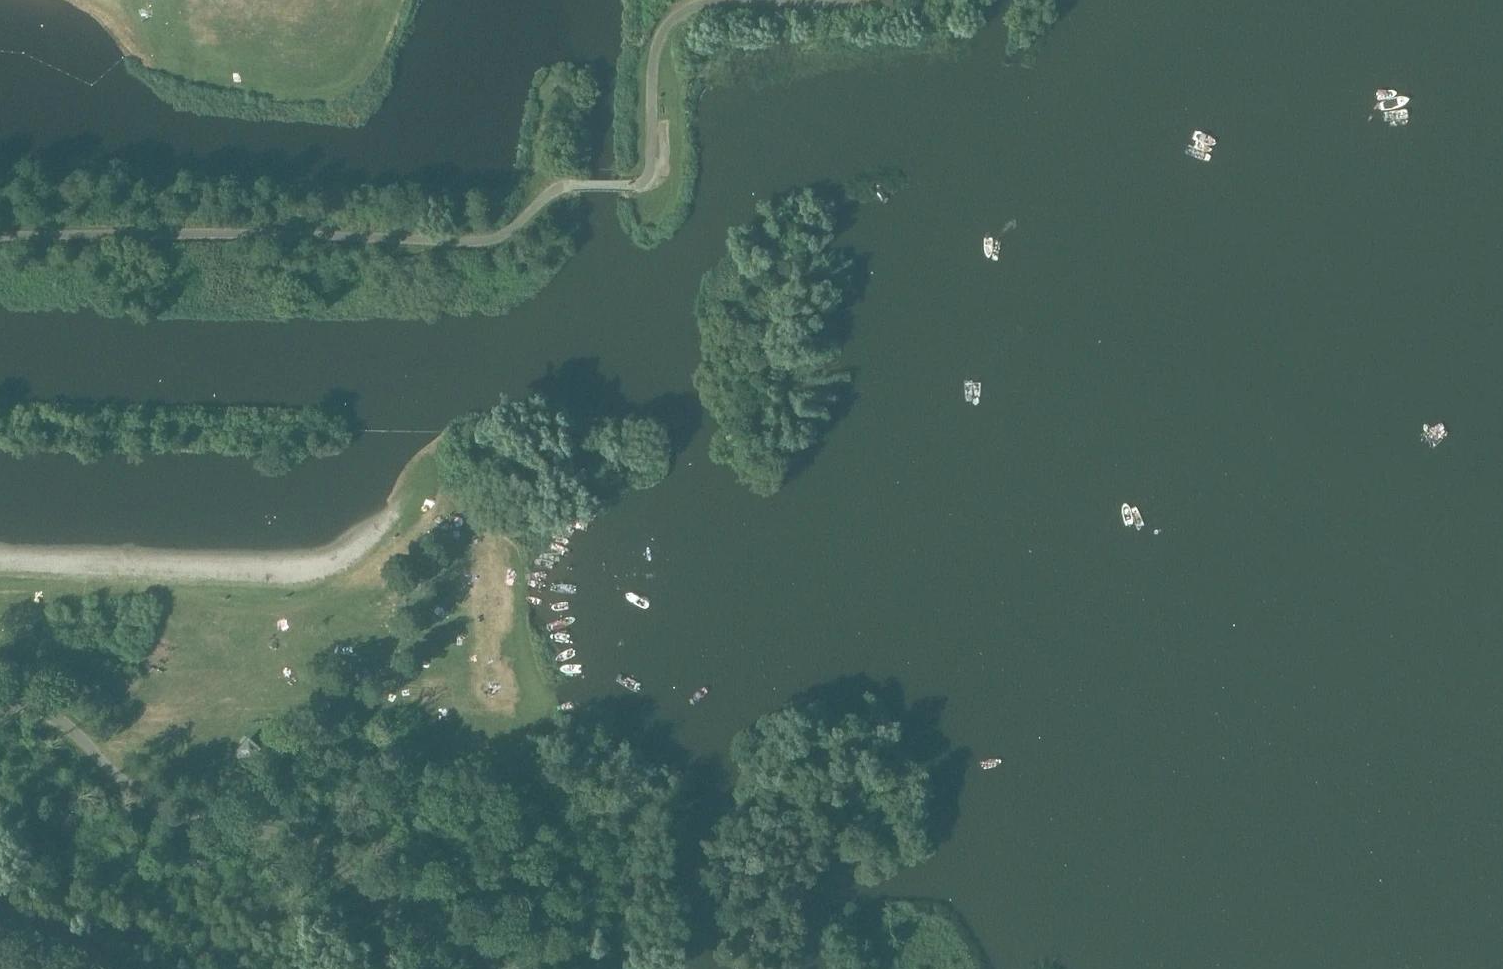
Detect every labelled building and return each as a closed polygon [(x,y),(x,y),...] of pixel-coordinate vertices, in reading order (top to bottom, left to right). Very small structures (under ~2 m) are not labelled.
[(225,767),(236,777),(260,749),(249,740),(240,750),(239,749),(233,756),(234,757),(225,767)]
